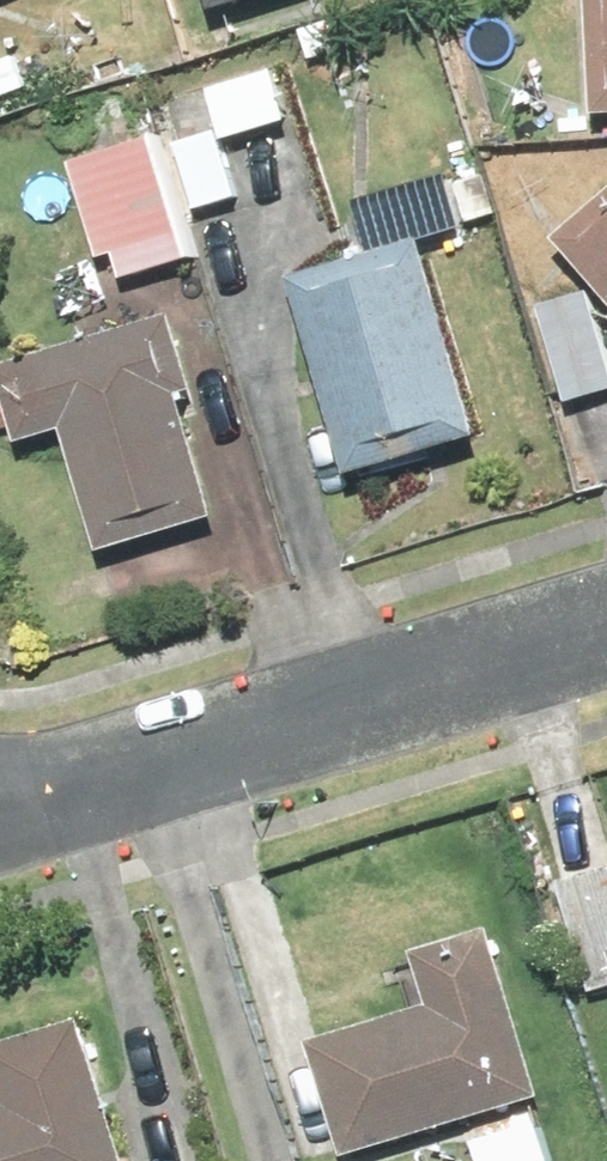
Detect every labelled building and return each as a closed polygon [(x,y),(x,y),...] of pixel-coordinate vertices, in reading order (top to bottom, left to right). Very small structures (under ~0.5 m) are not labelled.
[(216,19),(279,0),(210,0),(216,19)] [(578,101),(606,101),(606,0),(580,0),(578,101)] [(269,49),(200,72),(219,132),(289,110),(269,49)] [(104,239),(117,275),(177,255),(131,122),(61,145),(94,242),(104,239)] [(547,226),(606,285),(606,166),(547,226)] [(369,493),(490,459),(429,245),(308,279),(369,493)] [(532,286),(556,393),(606,381),(606,368),(585,273),(532,286)] [(171,307),(0,353),(0,398),(10,436),(55,424),(88,544),(206,512),(170,380),(189,374),(171,307)] [(543,863),(577,985),(606,976),(606,845),(543,863)] [(535,1070),(487,910),(403,936),(420,993),(303,1028),(334,1131),(535,1070)] [(69,994),(0,1019),(0,1160),(127,1160),(129,1160),(69,994)] [(535,1110),(468,1122),(475,1160),(517,1160),(544,1156),(535,1110)]
